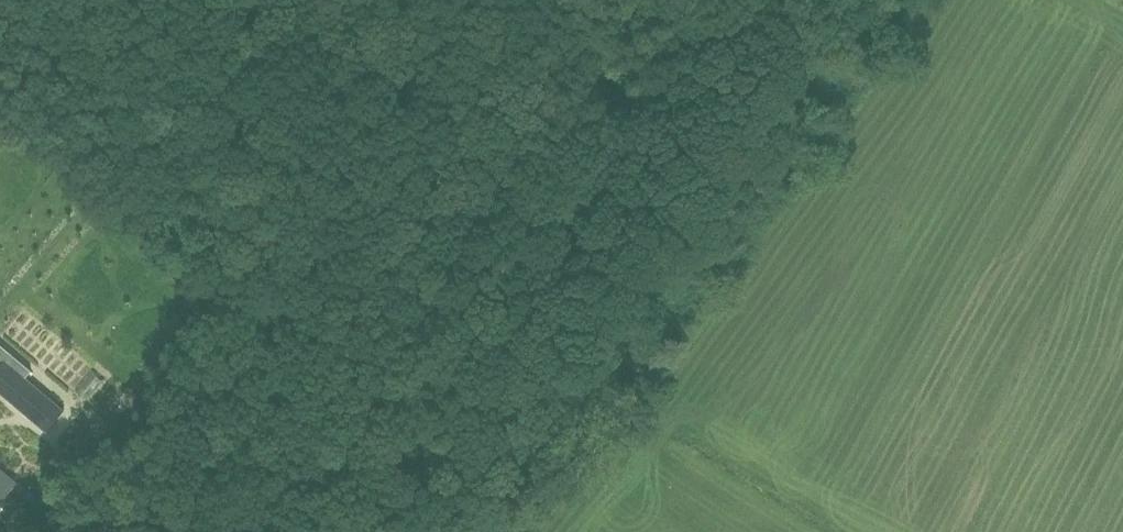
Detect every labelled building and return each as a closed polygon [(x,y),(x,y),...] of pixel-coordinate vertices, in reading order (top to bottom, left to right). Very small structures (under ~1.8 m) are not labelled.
[(11,390),(6,397),(47,430),(64,410),(24,377),(30,370),(0,345),(0,381),(11,390)]
